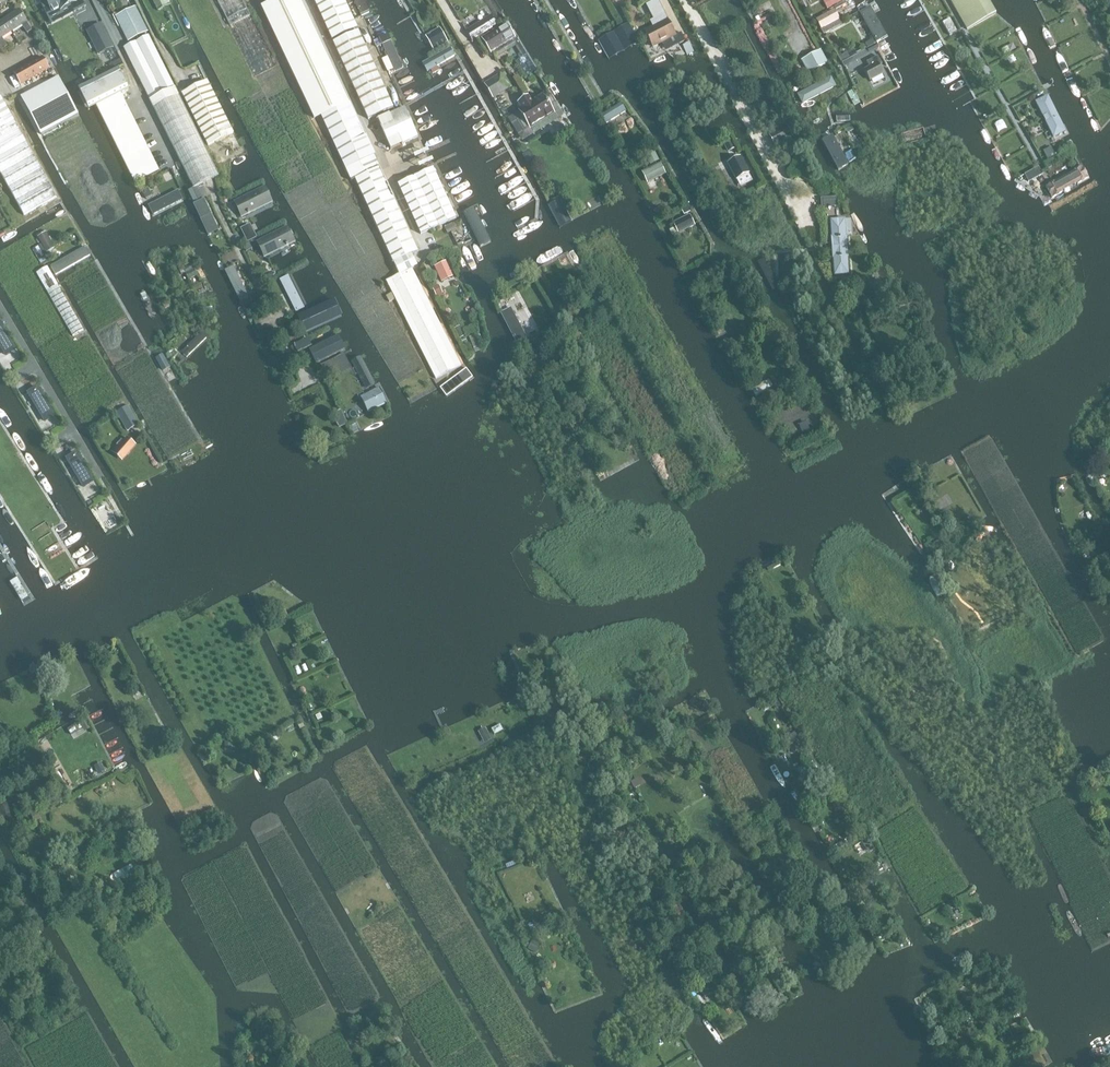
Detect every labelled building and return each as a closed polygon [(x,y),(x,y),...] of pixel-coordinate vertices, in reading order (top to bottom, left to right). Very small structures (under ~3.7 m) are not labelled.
[(40,3),(51,24),(74,12),(74,13),(86,7),(83,0),(47,0),(40,3)] [(158,11),(170,5),(168,0),(153,0),(158,11)] [(255,76),(276,65),(243,0),(217,0),(255,76)] [(271,23),(316,117),(349,102),(300,0),(277,0),(263,7),(271,23)] [(345,0),(314,0),(333,40),(358,28),(345,0)] [(361,16),(369,12),(364,0),(354,0),(361,16)] [(494,11),(503,5),(500,0),(487,0),(494,11)] [(675,36),(668,21),(657,0),(647,5),(655,21),(651,23),(654,27),(645,32),(653,47),(675,36)] [(843,0),(824,0),(823,1),(827,8),(843,0)] [(994,15),(986,0),(949,0),(966,32),(994,15)] [(128,42),(148,32),(135,6),(115,16),(128,42)] [(886,36),(870,8),(861,13),(877,42),(886,36)] [(4,20),(12,32),(22,26),(27,34),(32,30),(27,22),(19,10),(4,20)] [(821,29),(823,29),(838,20),(833,10),(816,20),(821,29)] [(670,18),(677,33),(684,30),(676,15),(670,18)] [(957,32),(949,19),(942,23),(950,36),(957,32)] [(2,39),(12,32),(4,20),(0,23),(0,46),(2,49),(7,46),(2,39)] [(492,53),(515,39),(506,23),(482,38),(491,54),(492,53)] [(598,40),(602,48),(609,60),(640,42),(629,23),(598,40)] [(482,24),(472,30),(477,38),(486,32),(482,24)] [(100,26),(89,31),(100,53),(111,47),(100,26)] [(370,119),(395,107),(359,31),(334,43),(370,119)] [(435,48),(446,42),(441,34),(430,40),(435,48)] [(150,100),(175,87),(149,35),(124,48),(150,100)] [(388,35),(380,39),(395,72),(403,68),(388,35)] [(868,54),(875,50),(872,45),(866,49),(866,50),(868,54)] [(423,64),(427,72),(455,56),(450,48),(423,64)] [(808,73),(827,63),(821,50),(802,60),(808,73)] [(866,50),(847,60),(849,65),(869,54),(868,54),(866,50)] [(847,53),(840,56),(843,62),(850,58),(847,53)] [(879,66),(882,64),(878,56),(867,62),(870,68),(865,71),(870,80),(883,73),(879,66)] [(14,74),(20,85),(49,69),(43,57),(14,74)] [(89,110),(95,107),(96,106),(121,94),(129,90),(119,69),(78,89),(89,110)] [(511,86),(503,73),(485,84),(493,98),(511,86)] [(58,77),(21,97),(41,135),(78,115),(58,77)] [(803,103),(833,87),(829,79),(799,94),(803,103)] [(208,145),(233,133),(207,81),(182,94),(208,145)] [(175,87),(150,100),(194,188),(219,175),(175,87)] [(135,183),(159,171),(121,94),(96,106),(135,183)] [(19,129),(0,96),(0,140),(19,129)] [(528,97),(520,102),(523,108),(519,111),(530,129),(549,118),(550,120),(552,120),(559,116),(559,114),(554,107),(553,106),(550,108),(543,96),(532,103),(528,97)] [(1048,96),(1036,102),(1054,137),(1065,132),(1048,96)] [(394,264),(398,272),(399,275),(400,276),(412,270),(418,267),(412,255),(419,252),(351,104),(322,118),(351,181),(355,180),(394,264)] [(602,116),(606,123),(625,112),(621,105),(602,116)] [(404,108),(378,121),(391,150),(418,137),(404,108)] [(775,146),(792,137),(787,126),(769,135),(775,146)] [(729,136),(723,139),(729,152),(736,148),(729,136)] [(846,163),(832,136),(824,140),(839,167),(846,163)] [(1048,157),(1055,155),(1052,146),(1045,148),(1048,157)] [(640,147),(630,152),(634,161),(644,155),(640,147)] [(852,150),(844,154),(849,164),(857,160),(852,150)] [(427,151),(409,158),(407,154),(400,157),(407,173),(432,163),(427,151)] [(529,151),(523,154),(528,163),(534,159),(529,151)] [(655,151),(645,155),(650,165),(659,161),(655,151)] [(740,161),(730,166),(738,180),(748,175),(740,161)] [(647,184),(667,175),(661,162),(641,172),(647,184)] [(1089,178),(1082,166),(1045,187),(1052,199),(1089,178)] [(399,186),(412,215),(421,234),(438,226),(456,218),(434,170),(399,186)] [(264,187),(234,202),(242,217),(271,202),(264,187)] [(149,206),(153,215),(183,199),(178,190),(149,206)] [(190,198),(205,228),(216,222),(202,192),(190,198)] [(837,207),(837,198),(821,199),(822,208),(837,207)] [(687,205),(681,209),(684,216),(690,212),(687,205)] [(480,246),(490,242),(474,208),(464,213),(480,246)] [(678,234),(695,226),(689,215),(673,224),(678,234)] [(845,219),(830,220),(834,277),(849,276),(845,219)] [(287,228),(257,243),(265,257),(294,242),(287,228)] [(54,247),(46,232),(45,230),(37,235),(46,252),(54,247)] [(55,274),(90,255),(86,247),(51,267),(55,274)] [(766,253),(758,255),(765,278),(773,276),(766,253)] [(223,266),(237,296),(249,290),(234,260),(223,266)] [(283,288),(312,273),(306,261),(277,276),(283,288)] [(803,261),(795,261),(796,277),(804,277),(803,261)] [(189,280),(197,276),(194,269),(196,268),(193,262),(184,266),(183,264),(181,265),(181,264),(177,266),(182,275),(185,273),(189,280)] [(435,267),(439,277),(450,272),(446,262),(435,267)] [(47,267),(36,273),(73,336),(84,330),(47,267)] [(412,270),(400,276),(399,275),(386,281),(436,379),(461,366),(412,270)] [(433,288),(432,288),(436,296),(437,296),(443,293),(439,285),(433,288)] [(301,324),(330,309),(325,298),(295,312),(301,324)] [(165,308),(170,306),(166,299),(161,302),(165,308)] [(499,313),(515,343),(525,338),(509,308),(499,313)] [(308,339),(337,324),(332,314),(303,329),(308,339)] [(461,325),(454,329),(459,339),(466,336),(461,325)] [(182,352),(187,357),(206,338),(201,333),(182,352)] [(474,335),(469,337),(475,352),(480,350),(474,335)] [(339,336),(309,350),(316,364),(345,350),(339,336)] [(467,337),(461,339),(464,345),(470,342),(467,337)] [(307,340),(295,346),(298,352),(311,346),(307,340)] [(163,355),(156,359),(163,372),(170,368),(163,355)] [(362,360),(354,365),(366,388),(374,384),(362,360)] [(467,367),(442,388),(449,396),(474,376),(467,367)] [(379,388),(362,397),(360,398),(368,413),(387,404),(383,396),(379,388)] [(443,396),(439,388),(415,401),(420,409),(443,396)] [(127,405),(116,412),(128,431),(139,425),(127,405)] [(335,415),(341,429),(350,425),(343,411),(335,415)] [(127,438),(120,447),(117,444),(111,451),(122,461),(135,445),(127,438)] [(942,539),(933,543),(936,548),(944,544),(942,539)] [(12,583),(26,605),(34,600),(20,578),(12,583)] [(85,719),(67,729),(71,735),(83,728),(84,732),(91,728),(85,719)] [(492,740),(486,728),(478,731),(484,743),(492,740)] [(792,741),(799,736),(795,732),(789,736),(792,741)] [(270,745),(279,740),(276,736),(268,740),(270,745)] [(685,762),(691,758),(686,752),(681,756),(685,762)] [(106,771),(101,763),(94,766),(99,775),(106,771)] [(774,765),(768,769),(772,774),(777,770),(774,765)] [(862,842),(869,853),(875,850),(868,838),(862,842)] [(892,867),(887,859),(880,863),(885,871),(892,867)] [(541,926),(537,918),(532,920),(536,928),(541,926)] [(541,943),(533,939),(528,949),(537,953),(541,943)] [(705,998),(711,994),(708,990),(702,993),(705,998)] [(761,992),(750,998),(755,1007),(766,1001),(761,992)] [(973,1021),(970,1013),(963,1016),(966,1023),(973,1021)] [(1006,1039),(1002,1035),(998,1039),(1003,1043),(1006,1039)]
